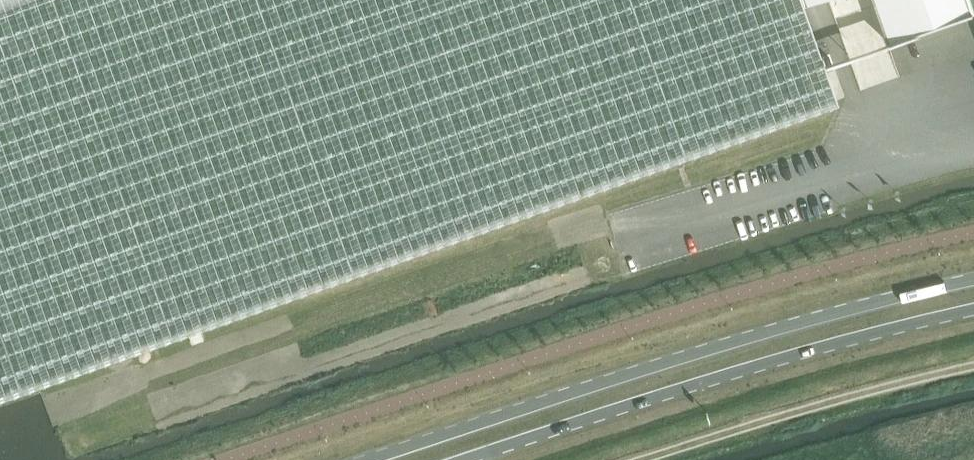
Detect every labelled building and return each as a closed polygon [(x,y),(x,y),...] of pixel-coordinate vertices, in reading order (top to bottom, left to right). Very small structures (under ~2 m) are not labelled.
[(837,99),(802,1),(802,0),(0,0),(0,395),(837,99)] [(886,40),(973,9),(973,1),(973,0),(872,0),(886,40)]
